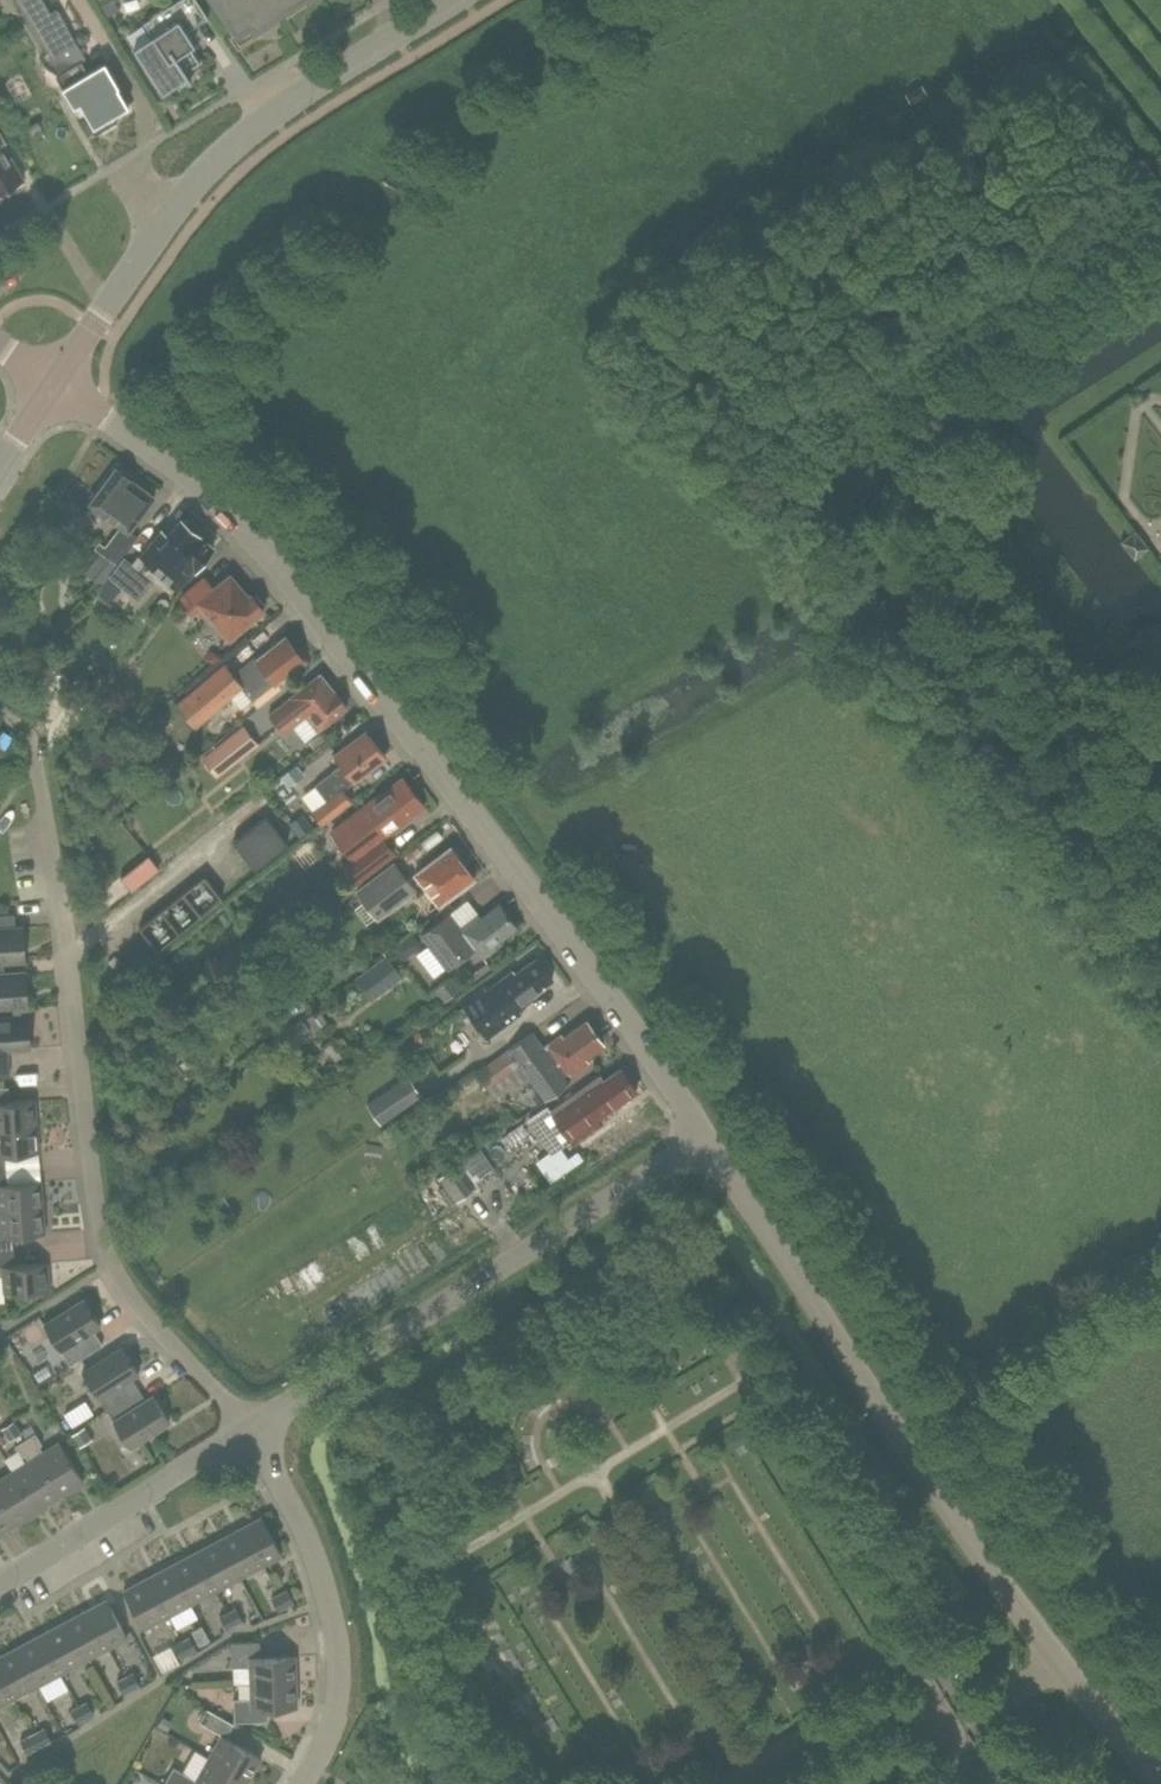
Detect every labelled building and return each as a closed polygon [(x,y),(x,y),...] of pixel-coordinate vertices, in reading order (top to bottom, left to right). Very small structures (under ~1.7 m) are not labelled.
[(44,0),(18,0),(66,82),(62,85),(71,101),(79,100),(91,120),(88,122),(95,133),(117,119),(114,113),(128,105),(117,85),(118,85),(103,60),(87,70),(80,58),(85,56),(56,7),(50,10),(44,0)] [(120,8),(115,0),(109,0),(102,4),(109,15),(120,8)] [(189,79),(191,78),(186,69),(200,60),(190,46),(195,43),(187,30),(208,16),(198,0),(176,0),(144,21),(152,35),(134,47),(163,91),(187,76),(189,79)] [(301,0),(211,0),(238,41),(301,0)] [(23,179),(2,143),(6,141),(0,130),(0,193),(23,179)] [(89,501),(121,525),(106,546),(99,541),(94,547),(116,564),(136,537),(128,530),(155,495),(133,479),(132,472),(123,466),(116,466),(89,501)] [(109,575),(138,599),(138,600),(161,572),(177,586),(193,566),(195,567),(214,545),(200,533),(200,525),(189,516),(181,517),(160,541),(154,536),(139,554),(145,558),(138,567),(124,555),(109,575)] [(1121,539),(1134,556),(1148,545),(1135,528),(1121,539)] [(252,593),(249,595),(230,573),(214,586),(205,575),(185,592),(189,598),(183,602),(193,614),(203,605),(229,637),(264,608),(262,605),(265,603),(257,593),(254,595),(252,593)] [(109,577),(99,590),(112,601),(122,588),(109,577)] [(295,646),(285,635),(257,658),(255,655),(233,673),(224,662),(177,701),(196,725),(242,686),(252,698),(274,681),(275,682),(295,666),(297,668),(306,660),(304,658),(306,657),(296,645),(295,646)] [(347,706),(320,672),(291,695),(291,696),(269,713),(284,732),(293,724),(305,740),(317,730),(318,729),(347,706)] [(218,776),(259,743),(243,724),(202,756),(218,776)] [(386,754),(366,730),(346,746),(344,744),(333,752),(342,763),(316,784),(328,800),(312,812),(321,823),(352,799),(343,788),(386,754)] [(288,774),(296,785),(311,774),(303,763),(288,774)] [(7,764),(3,771),(14,778),(18,771),(7,764)] [(0,775),(0,780),(9,786),(13,779),(2,771),(0,775)] [(424,804),(402,776),(381,792),(380,791),(333,828),(354,855),(343,863),(357,881),(394,851),(384,838),(408,818),(407,817),(424,804)] [(301,835),(313,825),(302,811),(290,821),(301,835)] [(288,842),(266,814),(233,840),(255,867),(288,842)] [(451,845),(440,853),(408,878),(395,861),(356,890),(377,918),(415,889),(418,894),(427,887),(439,903),(475,876),(451,845)] [(89,871),(106,865),(101,851),(84,858),(89,871)] [(132,889),(160,866),(149,852),(121,875),(132,889)] [(157,948),(201,914),(220,898),(203,875),(139,926),(157,948)] [(447,967),(475,946),(483,956),(497,946),(495,943),(517,926),(499,902),(481,916),(478,911),(460,925),(449,911),(421,933),(447,967)] [(3,959),(25,958),(23,927),(15,927),(14,913),(0,914),(0,959),(3,959)] [(402,958),(422,943),(412,931),(393,946),(402,958)] [(403,977),(386,954),(356,976),(372,999),(403,977)] [(460,1002),(487,1038),(521,1012),(518,1008),(534,996),(532,993),(553,978),(551,976),(552,971),(546,964),(542,964),(536,956),(515,971),(513,969),(489,987),(486,983),(460,1002)] [(3,959),(0,959),(0,1004),(28,1003),(26,972),(4,973),(3,959)] [(433,990),(442,1002),(463,987),(454,975),(433,990)] [(31,1047),(29,1014),(0,1016),(0,1075),(9,1074),(8,1049),(31,1047)] [(532,1030),(507,1047),(519,1064),(545,1099),(569,1081),(565,1077),(589,1060),(586,1056),(599,1046),(603,1043),(586,1019),(564,1035),(562,1032),(543,1046),(532,1030)] [(507,1047),(475,1071),(487,1087),(519,1064),(507,1047)] [(637,1090),(620,1067),(604,1078),(600,1073),(549,1109),(570,1138),(574,1144),(601,1124),(597,1117),(637,1090)] [(380,1124),(422,1096),(407,1074),(366,1102),(380,1124)] [(0,1086),(0,1127),(37,1124),(35,1098),(10,1100),(9,1085),(1,1086),(0,1086)] [(8,1167),(7,1153),(39,1151),(37,1124),(0,1127),(0,1168),(8,1167)] [(493,1166),(479,1146),(439,1175),(456,1200),(476,1185),(473,1180),(493,1166)] [(43,1206),(41,1179),(9,1182),(8,1167),(0,1168),(0,1209),(43,1206)] [(14,1249),(13,1234),(45,1232),(43,1206),(0,1209),(0,1250),(14,1249)] [(0,1250),(0,1275),(3,1274),(4,1291),(35,1289),(35,1292),(49,1291),(47,1261),(15,1263),(14,1249),(0,1250)] [(100,1324),(84,1297),(44,1322),(70,1364),(103,1343),(93,1328),(100,1324)] [(106,1408),(139,1387),(132,1376),(139,1371),(122,1345),(82,1370),(106,1408)] [(146,1398),(139,1387),(106,1408),(130,1445),(170,1420),(153,1394),(146,1398)] [(93,1398),(72,1409),(79,1423),(100,1412),(93,1398)] [(2,1426),(9,1438),(20,1431),(13,1420),(2,1426)] [(79,1446),(92,1437),(84,1425),(71,1434),(79,1446)] [(25,1437),(61,1494),(84,1479),(59,1440),(43,1450),(39,1444),(42,1442),(35,1431),(25,1437)] [(13,1469),(38,1508),(61,1494),(25,1437),(15,1444),(22,1455),(25,1454),(29,1460),(13,1469)] [(13,1469),(0,1478),(0,1499),(15,1523),(38,1508),(13,1469)] [(0,1499),(0,1532),(15,1523),(0,1499)] [(238,1528),(259,1565),(282,1553),(261,1516),(238,1528)] [(236,1578),(259,1565),(238,1528),(215,1540),(236,1578)] [(213,1590),(236,1578),(215,1540),(192,1552),(213,1590)] [(190,1602),(213,1590),(192,1552),(169,1565),(190,1602)] [(166,1615),(190,1602),(169,1565),(146,1577),(166,1615)] [(143,1627),(166,1615),(146,1577),(123,1589),(143,1627)] [(279,1591),(286,1605),(295,1601),(287,1586),(279,1591)] [(278,1610),(286,1605),(279,1591),(270,1595),(278,1610)] [(107,1598),(85,1610),(105,1648),(127,1636),(107,1598)] [(227,1610),(235,1624),(243,1620),(235,1606),(227,1610)] [(62,1621),(83,1659),(105,1648),(85,1610),(62,1621)] [(227,1628),(235,1624),(227,1610),(219,1614),(227,1628)] [(40,1633),(60,1671),(83,1659),(62,1621),(40,1633)] [(202,1625),(193,1630),(200,1645),(210,1639),(202,1625)] [(18,1645),(38,1683),(60,1671),(40,1633),(18,1645)] [(181,1638),(189,1652),(197,1648),(188,1634),(181,1638)] [(182,1657),(189,1652),(181,1638),(173,1643),(182,1657)] [(250,1681),(296,1679),(295,1653),(260,1654),(259,1640),(231,1641),(232,1666),(250,1665),(250,1681)] [(16,1695),(38,1683),(18,1645),(0,1655),(0,1665),(16,1695)] [(16,1695),(0,1665),(0,1703),(16,1695)] [(124,1674),(132,1688),(140,1683),(132,1669),(124,1674)] [(124,1692),(132,1688),(124,1674),(116,1678),(124,1692)] [(297,1705),(296,1679),(250,1681),(251,1697),(233,1697),(234,1721),(262,1720),(262,1707),(297,1705)] [(78,1703),(86,1717),(94,1712),(86,1699),(78,1703)] [(78,1721),(86,1717),(78,1703),(71,1707),(78,1721)] [(233,1722),(206,1707),(199,1720),(226,1734),(233,1722)] [(31,1732),(39,1746),(52,1739),(44,1725),(31,1732)] [(28,1752),(39,1746),(31,1732),(21,1737),(28,1752)] [(209,1756),(248,1778),(261,1755),(222,1733),(209,1756)] [(248,1778),(209,1756),(196,1778),(173,1765),(164,1782),(167,1783),(201,1783),(202,1782),(206,1783),(245,1783),(248,1778)]
